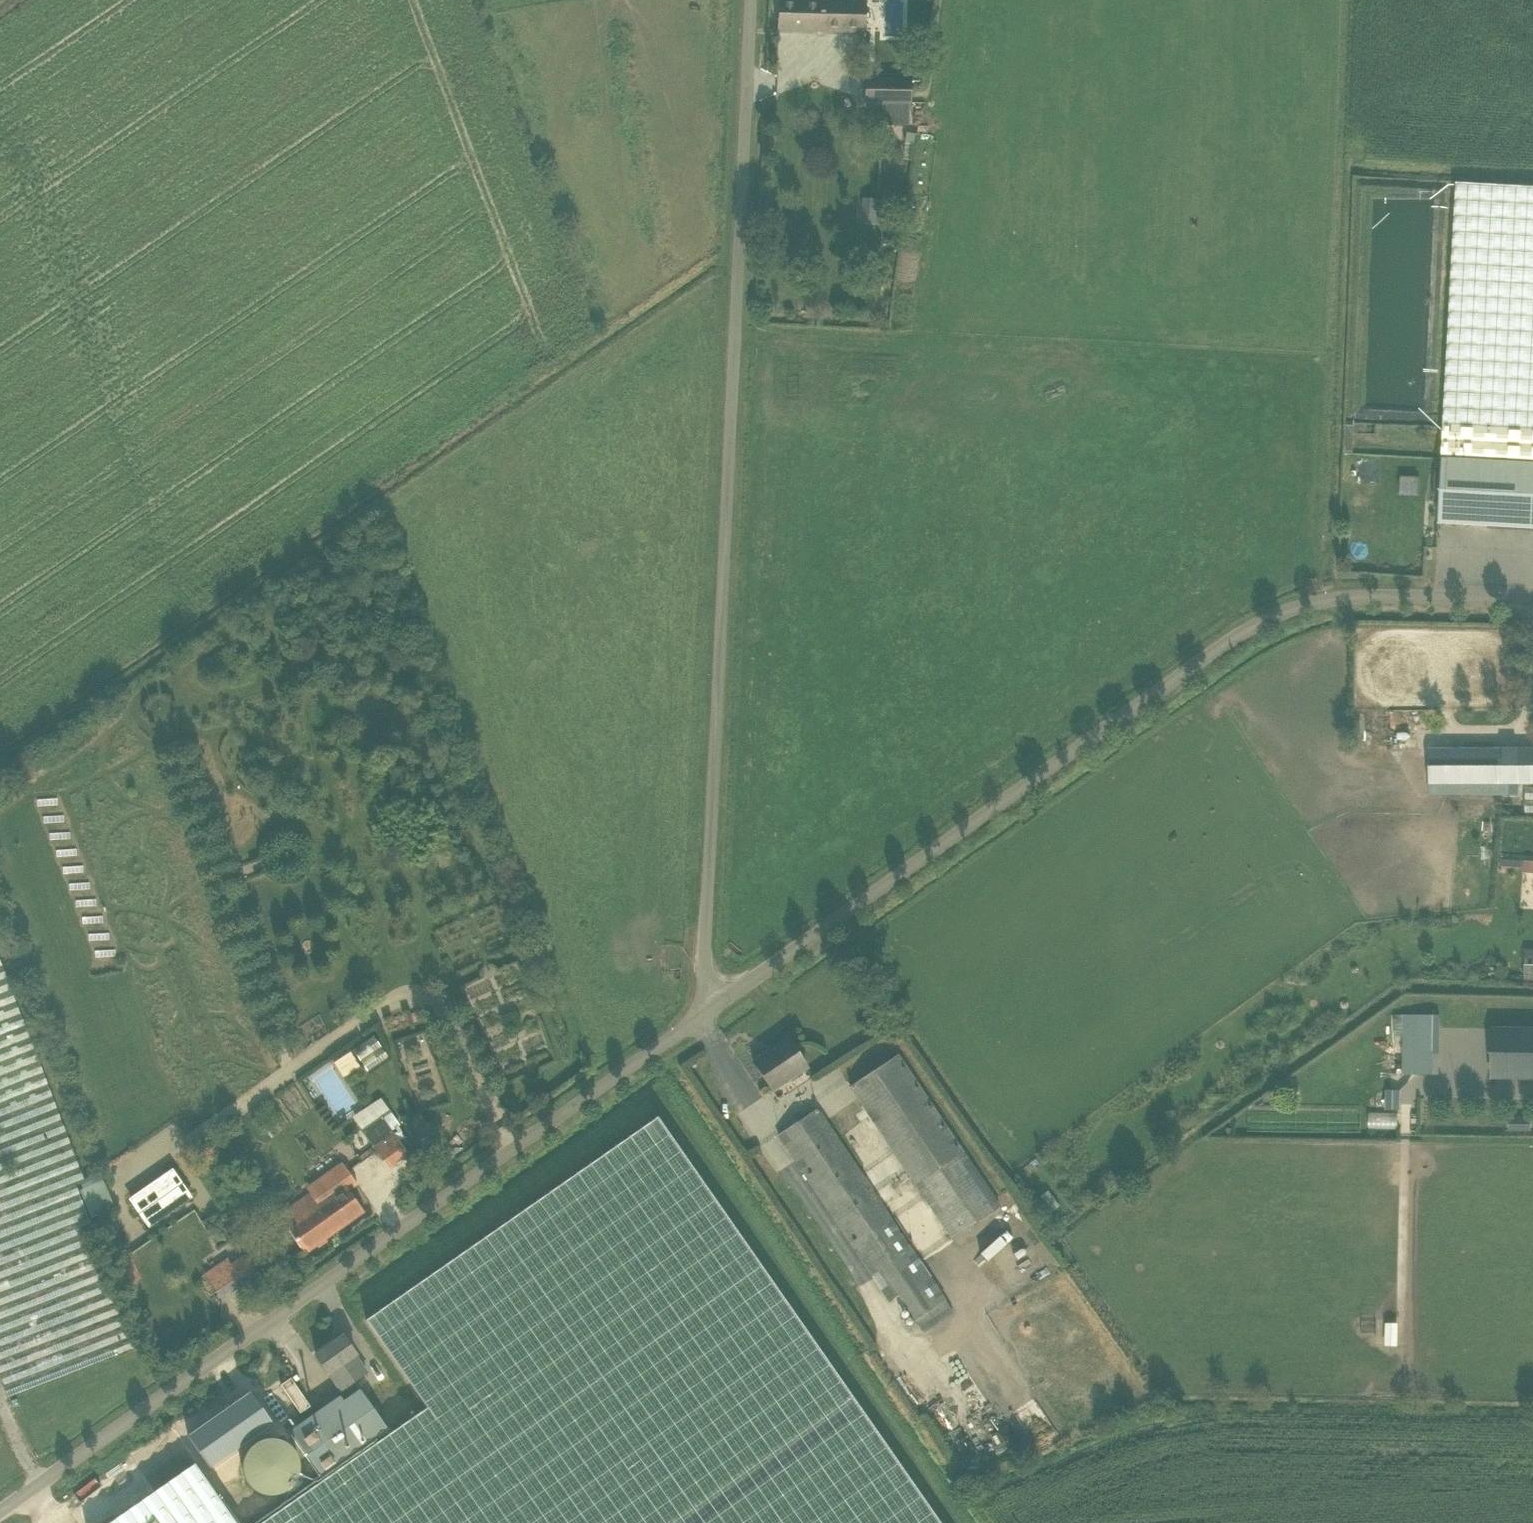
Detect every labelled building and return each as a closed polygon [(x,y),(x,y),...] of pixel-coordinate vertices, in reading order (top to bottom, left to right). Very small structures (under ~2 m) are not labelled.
[(780,0),(779,29),(864,30),(865,1),(780,0)] [(866,79),(866,101),(910,102),(911,80),(866,79)] [(1438,523),(1532,528),(1532,187),(1457,183),(1438,523)] [(866,198),(864,222),(878,223),(880,199),(866,198)] [(1431,749),(1431,784),(1532,784),(1532,749),(1431,749)] [(0,961),(0,1374),(9,1397),(138,1347),(75,1182),(84,1179),(0,961)] [(1524,981),(1532,981),(1532,965),(1525,965),(1524,981)] [(1418,1015),(1417,1054),(1432,1054),(1434,1016),(1418,1015)] [(1493,1028),(1493,1077),(1532,1078),(1532,1029),(1493,1028)] [(364,1070),(387,1057),(374,1034),(351,1047),(364,1070)] [(788,1038),(753,1062),(772,1092),(807,1068),(788,1038)] [(853,1091),(952,1239),(1000,1207),(896,1054),(891,1058),(882,1045),(875,1049),(884,1062),(854,1083),(857,1088),(853,1091)] [(889,1302),(927,1275),(817,1109),(778,1135),(889,1302)] [(374,1147),(393,1132),(382,1116),(362,1130),(374,1147)] [(412,1413),(423,1429),(488,1522),(917,1522),(655,1141),(389,1324),(438,1394),(412,1413)] [(305,1253),(364,1211),(349,1190),(350,1189),(350,1188),(349,1189),(346,1185),(355,1180),(343,1162),(314,1182),(318,1188),(278,1216),(290,1233),(305,1253)] [(130,1207),(148,1233),(189,1204),(171,1178),(130,1207)] [(141,1280),(131,1253),(126,1255),(125,1252),(111,1258),(122,1287),(141,1280)] [(231,1264),(228,1259),(205,1273),(221,1298),(259,1273),(246,1254),(231,1264)] [(953,1313),(944,1300),(915,1319),(924,1333),(953,1313)] [(343,1335),(316,1355),(330,1374),(342,1391),(367,1374),(355,1357),(356,1356),(343,1335)] [(281,1385),(300,1413),(310,1406),(291,1378),(281,1385)] [(289,1431),(320,1476),(387,1430),(360,1390),(343,1401),(340,1396),(289,1431)] [(251,1392),(188,1436),(209,1467),(272,1423),(251,1392)] [(423,1429),(412,1413),(387,1430),(320,1476),(253,1522),(488,1522),(423,1429)]
